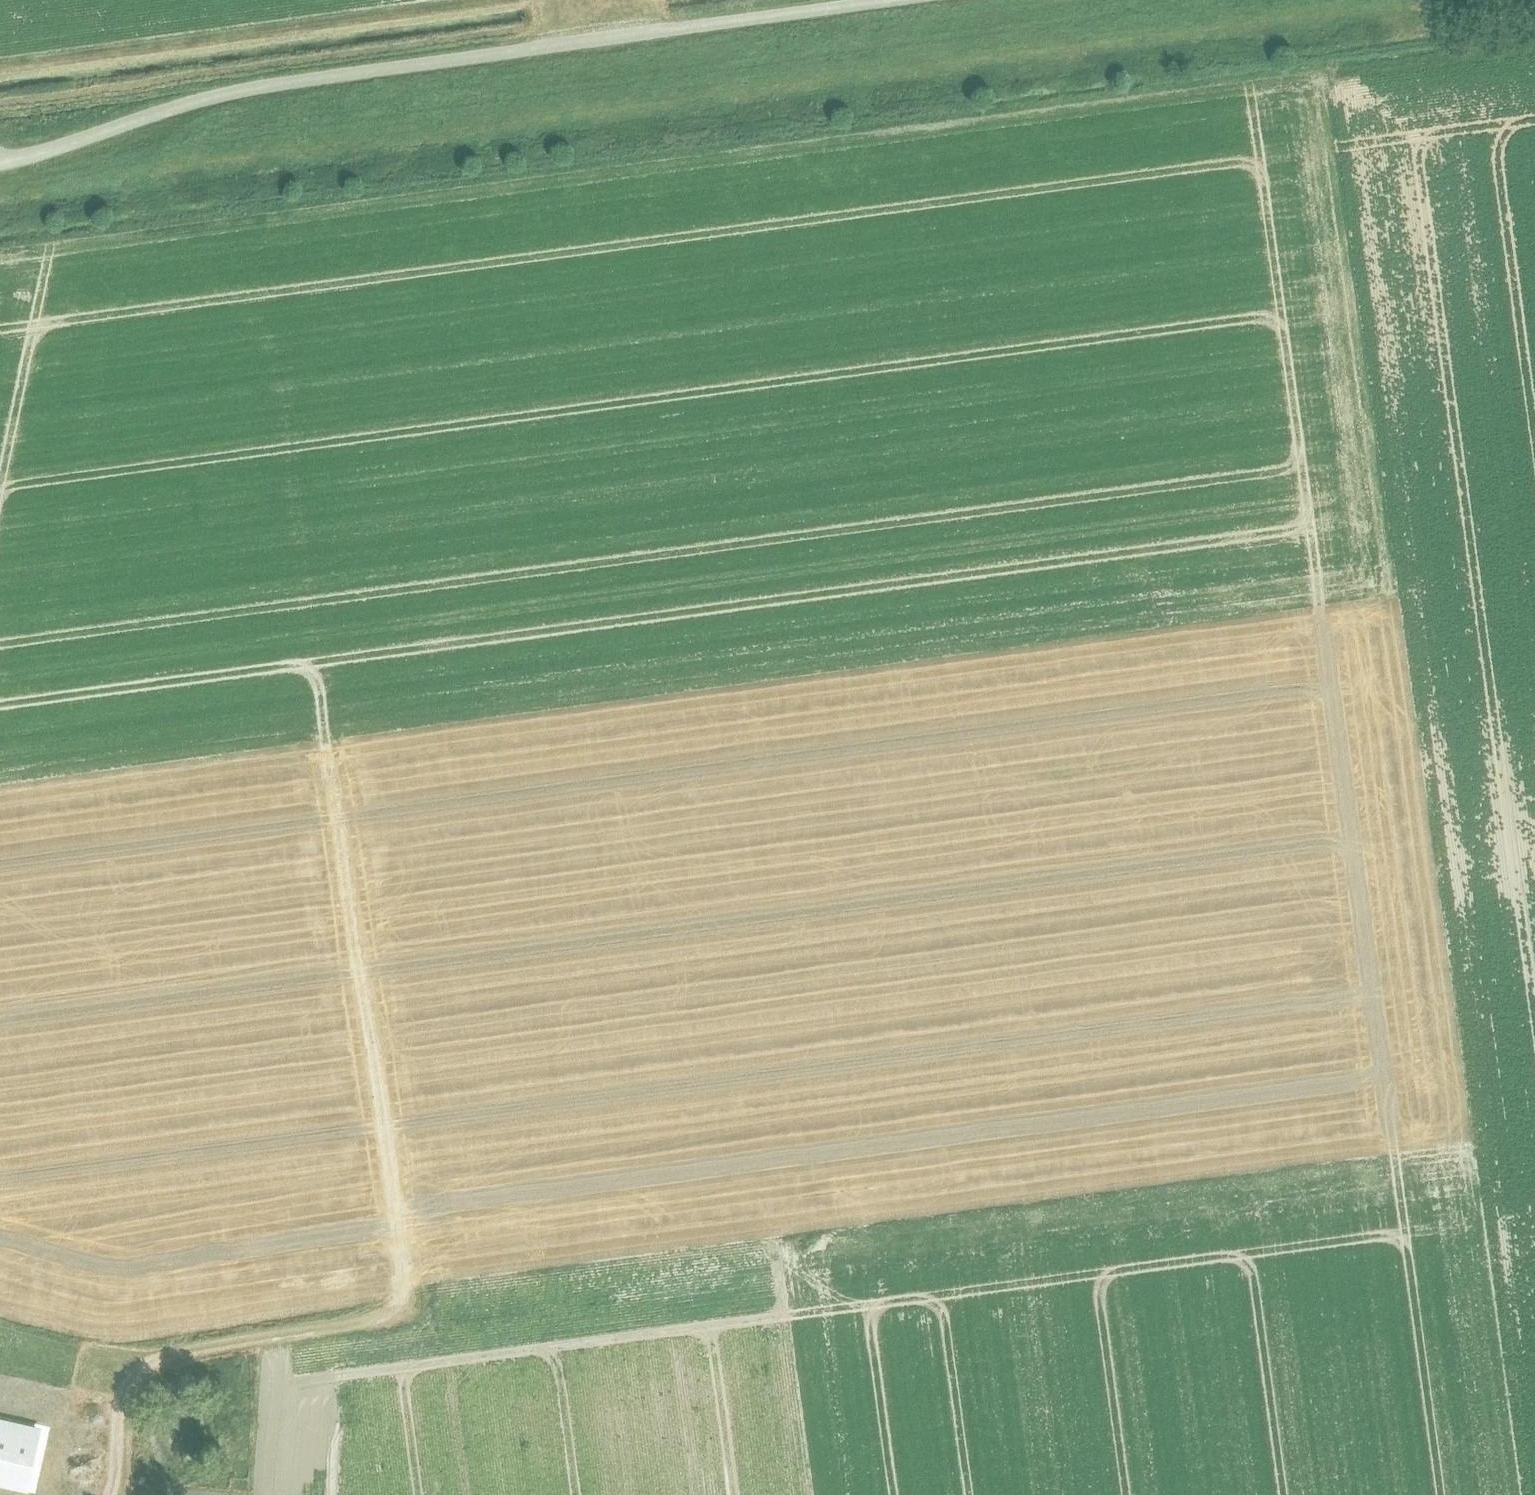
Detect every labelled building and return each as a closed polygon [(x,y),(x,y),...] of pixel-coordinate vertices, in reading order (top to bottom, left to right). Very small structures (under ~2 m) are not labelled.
[(27,1492),(40,1433),(0,1424),(0,1486),(27,1492)]
